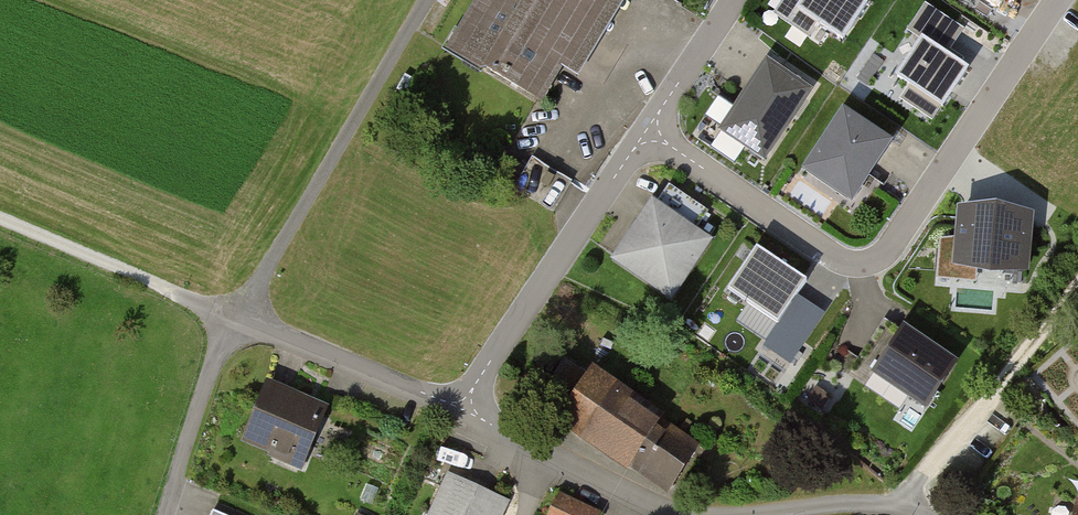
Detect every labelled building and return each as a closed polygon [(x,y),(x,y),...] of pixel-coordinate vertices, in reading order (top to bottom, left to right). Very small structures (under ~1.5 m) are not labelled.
[(619,0),(477,0),(445,51),(535,107),(559,70),(572,78),(620,1),(619,0)] [(797,10),(843,40),(868,2),(865,0),(804,0),(797,10)] [(921,40),(897,74),(941,105),(966,69),(960,64),(964,59),(950,49),(964,30),(925,4),(907,30),(921,40)] [(808,91),(767,63),(723,128),(764,156),(808,91)] [(845,115),(809,168),(850,196),(886,143),(845,115)] [(524,169),(496,152),(485,170),(553,211),(571,182),(531,158),(524,169)] [(708,211),(667,183),(616,259),(670,295),(707,240),(694,231),(708,211)] [(1029,215),(962,209),(957,264),(1024,270),(1029,215)] [(806,281),(757,247),(728,289),(777,323),(806,281)] [(955,363),(892,319),(863,361),(926,405),(955,363)] [(799,351),(772,333),(764,344),(792,362),(799,351)] [(638,394),(600,369),(565,420),(671,492),(704,444),(635,398),(638,394)] [(328,411),(268,387),(245,443),(305,467),(328,411)] [(450,474),(432,514),(505,514),(512,500),(450,474)] [(563,494),(555,514),(601,514),(603,511),(563,494)]
